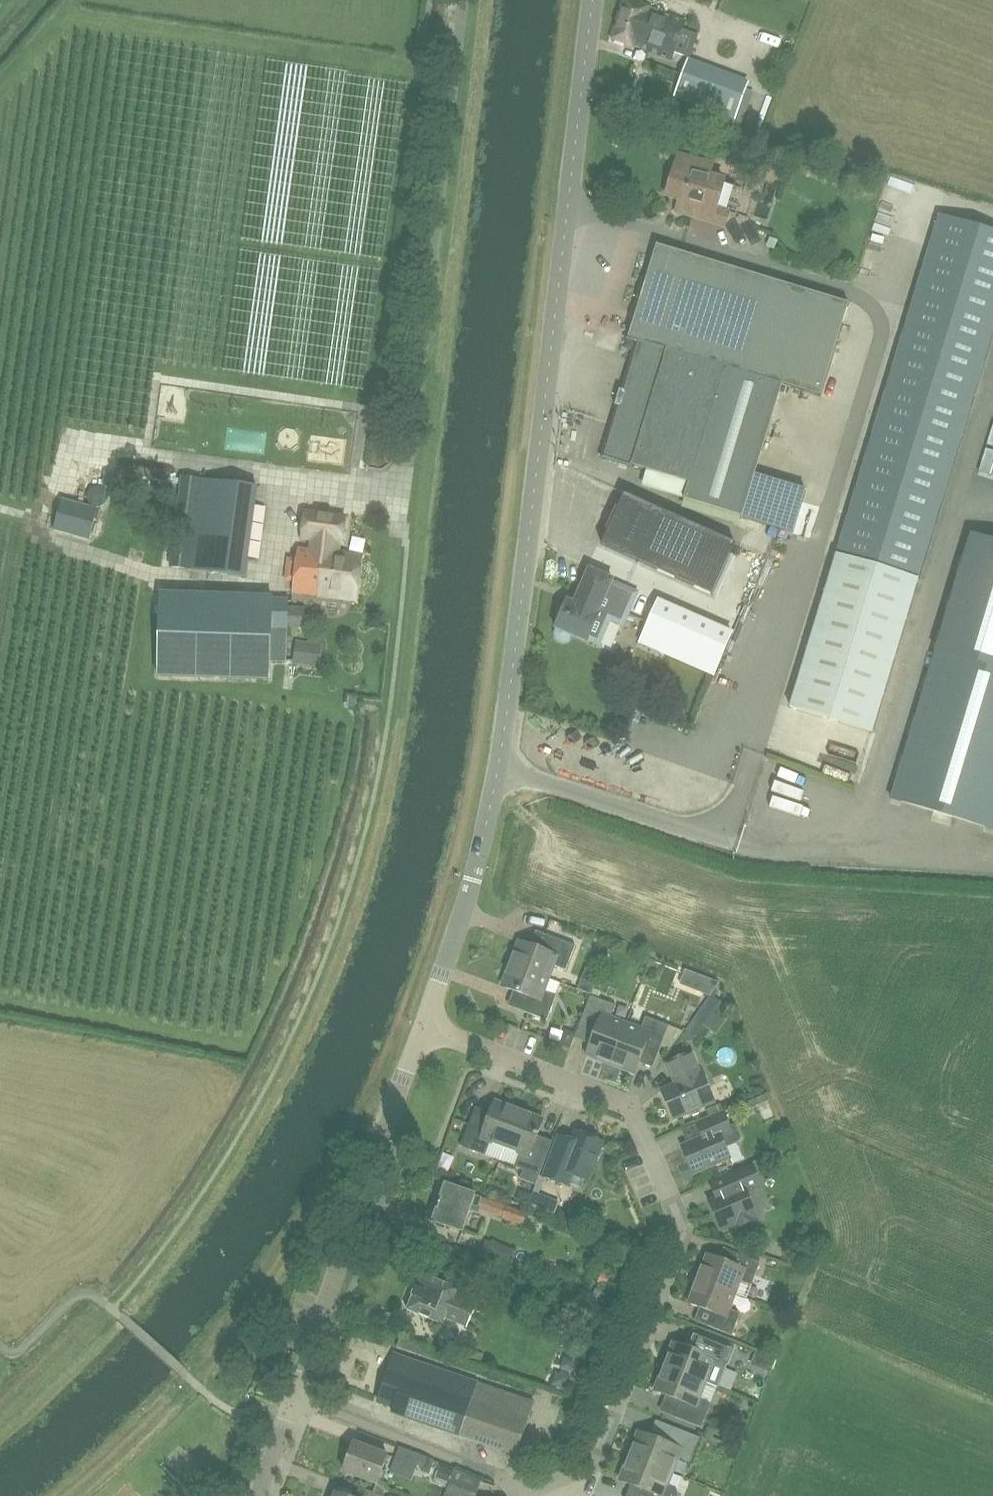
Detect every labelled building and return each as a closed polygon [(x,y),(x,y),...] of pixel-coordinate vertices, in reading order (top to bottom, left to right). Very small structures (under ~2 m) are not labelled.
[(626,0),(624,0),(611,40),(632,47),(633,46),(671,59),(685,20),(648,8),(648,7),(626,0)] [(735,120),(747,89),(688,67),(676,98),(735,120)] [(724,225),(729,212),(715,207),(723,182),(709,177),(713,165),(679,155),(667,195),(696,203),(692,216),(724,225)] [(919,207),(924,186),(900,181),(896,202),(919,207)] [(838,545),(921,570),(992,335),(992,232),(939,216),(850,505),(838,545)] [(821,396),(849,304),(657,245),(629,338),(639,340),(603,456),(689,482),(724,367),(782,384),(821,396)] [(782,384),(724,367),(689,482),(684,498),(742,516),(754,475),(782,384)] [(980,472),(990,475),(992,466),(992,452),(986,450),(980,472)] [(793,531),(805,491),(754,475),(742,516),(793,531)] [(245,577),(255,505),(257,486),(183,476),(171,568),(209,572),(245,577)] [(625,495),(602,546),(712,595),(734,544),(625,495)] [(97,509),(62,500),(54,531),(89,540),(97,509)] [(356,601),(362,555),(343,553),(344,545),(347,523),(303,517),(300,539),(309,540),(308,550),(298,549),(293,593),(356,601)] [(971,534),(892,798),(992,828),(992,540),(971,534)] [(803,545),(786,538),(779,557),(795,563),(803,545)] [(833,562),(789,707),(872,732),(914,592),(919,578),(921,570),(838,545),(833,562)] [(566,600),(554,628),(556,628),(554,632),(554,637),(557,640),(562,642),(566,642),(569,639),(571,635),(587,642),(589,638),(600,643),(610,620),(623,626),(637,593),(611,581),(612,580),(589,569),(575,604),(566,600)] [(161,596),(157,676),(269,679),(270,627),(294,628),(295,600),(161,596)] [(676,660),(694,617),(658,601),(639,644),(676,660)] [(713,675),(732,633),(694,617),(676,660),(713,675)] [(321,648),(296,645),(294,663),(319,666),(321,648)] [(670,678),(674,661),(664,658),(659,675),(670,678)] [(724,726),(734,716),(724,706),(714,716),(724,726)] [(519,941),(510,964),(548,978),(553,966),(565,970),(575,946),(552,937),(547,952),(519,941)] [(543,991),(548,978),(510,964),(502,986),(530,997),(524,1012),(546,1020),(556,996),(543,991)] [(594,986),(581,982),(578,990),(591,994),(594,986)] [(586,1055),(610,1064),(625,1023),(611,1018),(615,1005),(590,996),(580,1023),(596,1029),(586,1055)] [(711,1014),(719,1019),(726,1018),(731,1011),(719,1002),(711,1014)] [(625,1023),(610,1064),(634,1074),(644,1048),(658,1053),(668,1026),(645,1017),(640,1029),(625,1023)] [(571,1031),(565,1034),(561,1044),(570,1048),(576,1033),(571,1031)] [(714,1102),(702,1072),(700,1073),(691,1053),(666,1064),(674,1084),(660,1090),(673,1120),(688,1113),(693,1115),(698,1113),(700,1108),(714,1102)] [(494,1144),(504,1148),(519,1110),(494,1101),(484,1129),(469,1124),(460,1146),(485,1156),(489,1146),(494,1144)] [(519,1110),(504,1148),(515,1151),(517,1157),(513,1166),(522,1170),(519,1178),(535,1184),(545,1158),(530,1152),(543,1119),(519,1110)] [(730,1127),(723,1112),(696,1123),(702,1137),(681,1146),(693,1174),(730,1158),(725,1146),(738,1140),(740,1137),(735,1127),(733,1126),(730,1127)] [(588,1181),(603,1142),(575,1131),(571,1140),(558,1135),(543,1176),(568,1186),(573,1175),(588,1181)] [(649,1165),(637,1171),(644,1184),(656,1178),(649,1165)] [(737,1231),(742,1234),(755,1228),(757,1223),(754,1217),(756,1216),(743,1186),(758,1179),(752,1165),(726,1176),(732,1189),(708,1200),(721,1231),(734,1225),(737,1231)] [(463,1229),(475,1195),(446,1185),(433,1221),(463,1231),(463,1229)] [(475,1195),(463,1229),(475,1233),(483,1209),(502,1215),(501,1218),(524,1226),(524,1225),(535,1228),(539,1218),(529,1214),(528,1213),(506,1205),(475,1195)] [(529,1207),(538,1211),(543,1199),(534,1195),(529,1207)] [(487,1256),(507,1265),(513,1250),(493,1242),(487,1256)] [(707,1255),(698,1279),(735,1293),(741,1279),(752,1283),(760,1262),(736,1252),(731,1264),(707,1255)] [(466,1327),(476,1304),(455,1295),(458,1288),(424,1274),(423,1273),(422,1275),(408,1308),(408,1307),(407,1309),(408,1310),(409,1309),(442,1324),(445,1317),(466,1327)] [(730,1305),(735,1293),(698,1279),(688,1303),(713,1313),(708,1326),(732,1335),(740,1313),(732,1310),(730,1305)] [(673,1342),(664,1366),(705,1382),(709,1371),(714,1373),(724,1371),(734,1346),(706,1336),(699,1352),(673,1342)] [(450,1354),(401,1337),(397,1347),(446,1364),(450,1354)] [(392,1412),(459,1435),(477,1382),(394,1354),(377,1401),(394,1406),(392,1412)] [(765,1369),(770,1371),(776,1356),(771,1354),(765,1369)] [(565,1369),(562,1374),(561,1374),(555,1376),(552,1385),(565,1390),(576,1362),(565,1358),(561,1367),(565,1369)] [(705,1382),(664,1366),(654,1391),(680,1401),(674,1417),(701,1427),(710,1406),(707,1400),(699,1397),(705,1382)] [(477,1382),(459,1435),(516,1455),(534,1402),(477,1382)] [(638,1432),(629,1456),(672,1472),(678,1458),(690,1463),(700,1437),(672,1427),(666,1442),(638,1432)] [(387,1457),(354,1443),(343,1470),(376,1484),(387,1457)] [(395,1458),(417,1467),(422,1455),(399,1447),(395,1458)] [(426,1469),(430,1458),(422,1455),(418,1465),(426,1469)] [(629,1456),(620,1480),(648,1491),(646,1495),(677,1495),(678,1493),(671,1485),(667,1484),(672,1472),(629,1456)] [(437,1477),(449,1482),(454,1470),(441,1466),(437,1477)] [(445,1495),(468,1495),(470,1490),(449,1482),(445,1495)] [(360,1487),(357,1495),(382,1495),(360,1487)]
